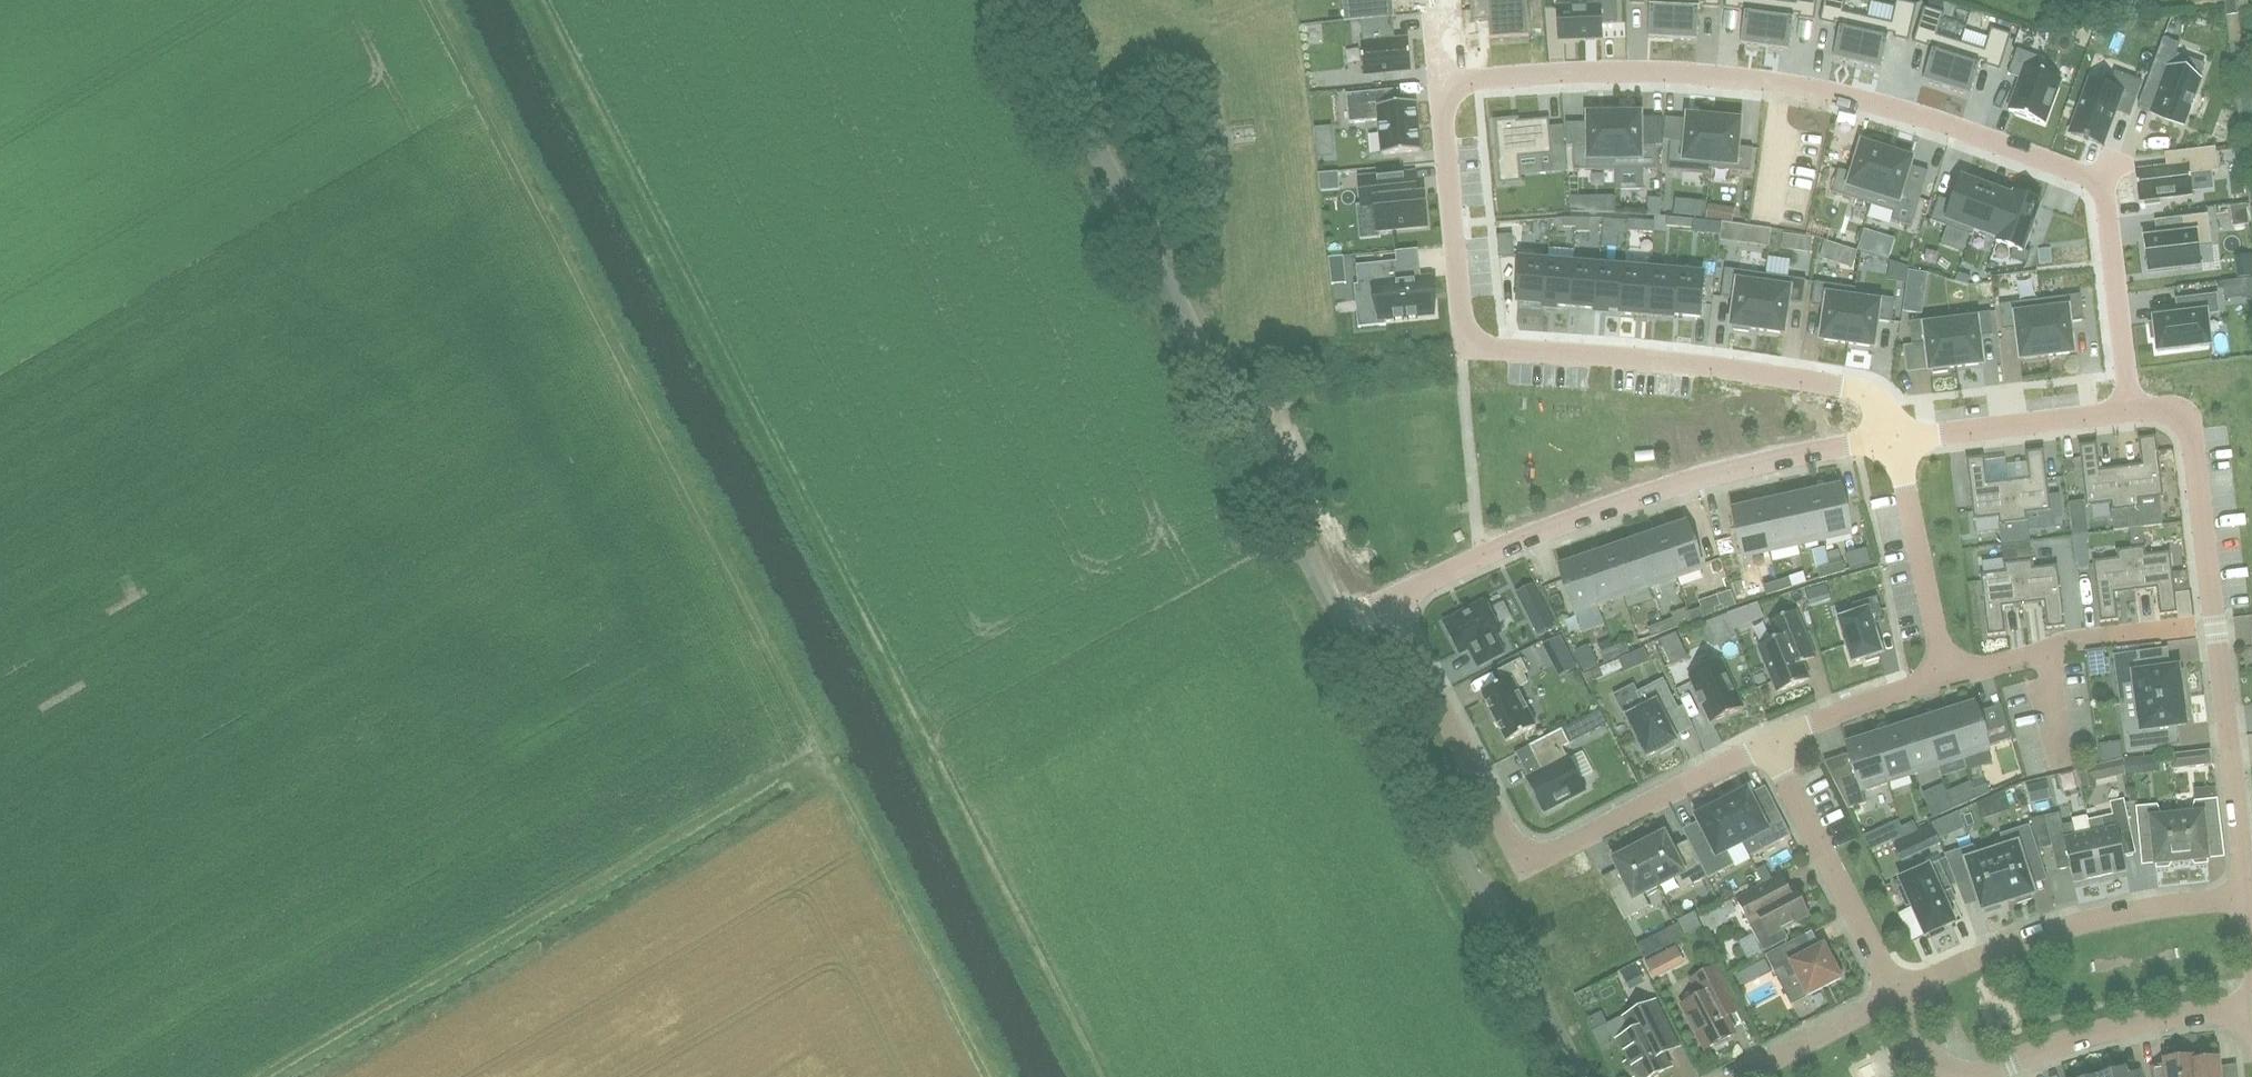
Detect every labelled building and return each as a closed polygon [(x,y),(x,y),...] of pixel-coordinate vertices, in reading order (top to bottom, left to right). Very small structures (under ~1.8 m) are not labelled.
[(1346,1),(1348,22),(1394,17),(1392,0),(1357,0),(1346,1)] [(1472,23),(1489,22),(1490,42),(1529,40),(1527,0),(1471,0),(1472,23)] [(1552,11),(1553,42),(1594,41),(1594,27),(1610,27),(1610,0),(1593,0),(1593,10),(1552,11)] [(1673,39),(1675,0),(1630,0),(1630,4),(1645,5),(1645,2),(1651,2),(1649,38),(1673,39)] [(1673,39),(1698,41),(1700,4),(1706,5),(1705,8),(1720,9),(1721,0),(1675,0),(1673,39)] [(1772,1),(1772,0),(1727,0),(1725,9),(1740,11),(1741,8),(1746,9),(1741,45),(1765,48),(1772,1)] [(1765,48),(1790,51),(1795,15),(1800,16),(1799,19),(1814,21),(1817,0),(1796,0),(1795,4),(1772,1),(1765,48)] [(1822,31),(1835,34),(1829,56),(1854,63),(1866,20),(1849,15),(1853,2),(1844,0),(1830,0),(1822,31)] [(1945,0),(1930,0),(1928,4),(1943,9),(1945,0)] [(2226,11),(2231,48),(2232,60),(2251,57),(2251,39),(2242,41),(2239,15),(2249,14),(2247,0),(2225,0),(2226,11)] [(1866,20),(1854,63),(1880,70),(1886,48),(1899,52),(1908,18),(1887,12),(1883,25),(1866,20)] [(1925,19),(1913,52),(1925,57),(1917,78),(1942,87),(1958,45),(1941,39),(1946,26),(1925,19)] [(1376,30),(1344,33),(1346,56),(1344,56),(1347,87),(1394,82),(1391,51),(1376,53),(1375,43),(1377,43),(1376,30)] [(1958,45),(1942,87),(1967,96),(1975,75),(1988,80),(2000,46),(1979,39),(1975,51),(1958,45)] [(2012,50),(2003,74),(2016,79),(2004,110),(2037,123),(2053,81),(2030,72),(2035,59),(2012,50)] [(2152,108),(2133,129),(2158,151),(2190,117),(2166,94),(2184,74),(2172,63),(2140,97),(2152,108)] [(2109,88),(2089,81),(2070,133),(2102,145),(2114,110),(2129,116),(2141,82),(2114,73),(2109,88)] [(1399,97),(1347,102),(1350,131),(1381,128),(1384,162),(1419,158),(1415,110),(1400,111),(1399,97)] [(1611,115),(1611,159),(1629,159),(1629,163),(1651,163),(1651,131),(1638,131),(1637,114),(1611,115)] [(1571,131),(1571,164),(1594,164),(1594,159),(1611,159),(1611,115),(1584,115),(1584,131),(1571,131)] [(1671,142),(1668,171),(1683,172),(1709,175),(1715,119),(1688,117),(1686,143),(1671,142)] [(1715,119),(1709,175),(1711,175),(1711,169),(1751,173),(1753,149),(1739,148),(1741,121),(1739,121),(1739,119),(1724,117),(1724,120),(1715,119)] [(1522,183),(1521,177),(1519,159),(1553,155),(1550,128),(1549,119),(1516,123),(1516,120),(1495,122),(1499,162),(1497,162),(1500,185),(1522,183)] [(1840,188),(1879,198),(1890,155),(1864,148),(1859,167),(1847,163),(1840,188)] [(2181,175),(2148,179),(2151,206),(2156,206),(2157,210),(2172,208),(2171,204),(2204,200),(2201,173),(2227,170),(2225,153),(2179,158),(2181,175)] [(1890,155),(1879,198),(1896,203),(1892,216),(1914,221),(1923,187),(1910,184),(1916,162),(1913,161),(1913,159),(1896,154),(1895,157),(1890,155)] [(1416,196),(1397,198),(1395,176),(1360,179),(1363,207),(1376,205),(1379,231),(1426,227),(1423,195),(1416,196)] [(1939,196),(1930,231),(1951,237),(1955,224),(1972,228),(1983,185),(1978,184),(1979,181),(1962,177),(1961,179),(1958,178),(1952,200),(1939,196)] [(1983,185),(1972,228),(1998,235),(2009,192),(1983,185)] [(2009,192),(1998,235),(2015,240),(2011,253),(2033,259),(2042,224),(2029,221),(2035,199),(2032,198),(2032,196),(2015,191),(2015,194),(2009,192)] [(1659,216),(1660,199),(1648,198),(1647,216),(1659,216)] [(1524,213),(1523,222),(1534,223),(1535,214),(1524,213)] [(1620,213),(1619,222),(1630,223),(1631,214),(1620,213)] [(1631,214),(1630,223),(1641,224),(1642,215),(1631,214)] [(1572,215),(1571,224),(1582,225),(1583,216),(1572,215)] [(1583,216),(1582,225),(1593,226),(1594,217),(1583,216)] [(1669,218),(1669,227),(1680,228),(1680,219),(1669,218)] [(2183,240),(2143,246),(2148,279),(2201,271),(2198,251),(2211,249),(2207,220),(2181,223),(2183,240)] [(1515,257),(1513,235),(1498,237),(1500,259),(1515,257)] [(1432,316),(1429,279),(1403,281),(1401,262),(1356,266),(1358,288),(1376,286),(1379,321),(1432,316)] [(1507,267),(1504,306),(1528,308),(1531,269),(1507,267)] [(1531,269),(1528,308),(1552,309),(1555,270),(1531,269)] [(1555,270),(1552,309),(1576,311),(1578,272),(1555,270)] [(1908,278),(1926,280),(1927,272),(1909,270),(1908,278)] [(1578,272),(1576,311),(1599,313),(1602,274),(1578,272)] [(1958,272),(1956,281),(1968,285),(1971,277),(1958,272)] [(1602,274),(1599,313),(1623,315),(1626,276),(1602,274)] [(1732,327),(1758,330),(1764,286),(1738,282),(1739,277),(1721,274),(1717,298),(1735,300),(1732,327)] [(1626,276),(1623,315),(1647,317),(1650,278),(1626,276)] [(1650,278),(1647,317),(1671,318),(1674,279),(1650,278)] [(1764,286),(1758,330),(1784,334),(1788,308),(1804,310),(1807,287),(1792,284),(1791,290),(1764,286)] [(1810,312),(1826,314),(1822,340),(1849,344),(1855,299),(1828,296),(1829,290),(1813,288),(1810,312)] [(2048,357),(2074,353),(2070,323),(2084,321),(2081,295),(2041,300),(2048,357)] [(2153,321),(2149,321),(2151,337),(2155,336),(2157,352),(2210,346),(2206,313),(2218,311),(2216,296),(2176,300),(2178,316),(2153,319),(2153,321)] [(1875,348),(1879,321),(1895,324),(1898,300),(1882,298),(1881,303),(1855,299),(1849,344),(1875,348)] [(2000,306),(2003,331),(2017,329),(2021,360),(2048,357),(2041,300),(2000,306)] [(1991,313),(1950,318),(1957,368),(1983,364),(1980,338),(1994,336),(1991,313)] [(1948,369),(1957,368),(1950,318),(1910,323),(1913,346),(1927,345),(1930,371),(1933,370),(1934,374),(1948,372),(1948,369)] [(2142,466),(2121,468),(2127,520),(2128,520),(2129,528),(2130,530),(2143,528),(2162,526),(2162,525),(2159,499),(2164,498),(2157,437),(2139,439),(2142,466)] [(2097,444),(2079,446),(2087,508),(2111,505),(2114,532),(2129,530),(2130,530),(2129,528),(2128,520),(2127,520),(2121,468),(2100,471),(2097,444)] [(2029,479),(2009,482),(2014,524),(2024,523),(2026,523),(2025,515),(2051,512),(2044,451),(2026,453),(2029,479)] [(1985,458),(1967,460),(1974,521),(1976,521),(1978,534),(2001,531),(2001,526),(2014,524),(2009,482),(1988,484),(1985,458)] [(1815,498),(1823,537),(1851,531),(1842,492),(1815,498)] [(1823,537),(1815,498),(1788,504),(1797,543),(1823,537)] [(1788,504),(1761,510),(1770,549),(1797,543),(1788,504)] [(1770,549),(1761,510),(1734,516),(1742,555),(1770,549)] [(1677,514),(1602,534),(1606,550),(1681,531),(1677,514)] [(2024,523),(2014,524),(2016,543),(2027,542),(2024,523)] [(2014,524),(2001,526),(2001,531),(2003,545),(2016,543),(2014,524)] [(1689,529),(1663,538),(1676,575),(1702,566),(1689,529)] [(1637,546),(1651,584),(1676,575),(1663,538),(1637,546)] [(2030,542),(2016,544),(2017,552),(2018,563),(2019,563),(2033,561),(2030,542)] [(2016,544),(2002,545),(2003,553),(2017,552),(2016,544)] [(1637,546),(1612,555),(1626,592),(1651,584),(1637,546)] [(2131,549),(2136,592),(2157,589),(2160,616),(2178,614),(2175,593),(2190,591),(2188,572),(2173,574),(2170,552),(2146,555),(2146,548),(2145,548),(2131,549)] [(2117,559),(2093,562),(2101,623),(2118,621),(2115,594),(2136,592),(2131,549),(2117,551),(2117,559)] [(2076,568),(2090,566),(2088,553),(2075,554),(2076,568)] [(1612,555),(1587,564),(1600,601),(1626,592),(1612,555)] [(2033,561),(2019,563),(2024,605),(2044,603),(2047,629),(2065,627),(2058,566),(2034,569),(2033,561)] [(1844,562),(1831,566),(1833,576),(1846,572),(1844,562)] [(2005,572),(1981,575),(1988,637),(2006,634),(2003,608),(2024,605),(2019,563),(2018,563),(2004,565),(2005,572)] [(1600,601),(1587,564),(1561,573),(1575,615),(1600,607),(1598,602),(1600,601)] [(1833,576),(1831,566),(1817,570),(1820,580),(1833,576)] [(1790,578),(1777,582),(1780,592),(1793,588),(1790,578)] [(1767,596),(1780,592),(1777,582),(1764,586),(1767,596)] [(1737,624),(1765,615),(1759,597),(1731,605),(1737,624)] [(1851,618),(1832,623),(1845,672),(1858,668),(1859,672),(1875,668),(1874,664),(1878,663),(1877,659),(1871,635),(1886,631),(1877,598),(1850,606),(1848,606),(1851,618)] [(1484,603),(1445,623),(1461,653),(1470,648),(1479,666),(1503,654),(1494,636),(1500,633),(1484,603)] [(1692,622),(1705,618),(1701,610),(1689,614),(1692,622)] [(1815,660),(1806,638),(1796,612),(1771,622),(1779,640),(1760,647),(1779,693),(1809,680),(1803,666),(1815,660)] [(1674,620),(1661,625),(1664,633),(1677,628),(1674,620)] [(1652,638),(1664,633),(1661,625),(1649,630),(1652,638)] [(1677,634),(1677,633),(1660,640),(1672,666),(1688,658),(1677,634)] [(1560,637),(1545,645),(1551,657),(1566,649),(1560,637)] [(1626,643),(1614,648),(1618,658),(1630,652),(1626,643)] [(1605,663),(1618,658),(1614,648),(1601,654),(1605,663)] [(2104,650),(2087,652),(2088,662),(2105,660),(2104,650)] [(2135,686),(2138,702),(2186,696),(2183,672),(2179,672),(2178,668),(2149,672),(2147,653),(2115,657),(2119,688),(2135,686)] [(1519,656),(1496,668),(1502,681),(1481,693),(1505,740),(1535,725),(1515,686),(1527,680),(1522,671),(1526,669),(1519,656)] [(1722,660),(1691,674),(1713,722),(1744,708),(1722,660)] [(1636,693),(1642,704),(1624,713),(1647,758),(1659,752),(1661,755),(1675,748),(1674,744),(1678,742),(1665,717),(1678,710),(1663,679),(1636,693)] [(2186,696),(2138,702),(2140,719),(2123,721),(2127,753),(2159,748),(2157,729),(2186,725),(2185,721),(2190,720),(2186,696)] [(1989,748),(1977,710),(1951,718),(1963,756),(1989,748)] [(1938,764),(1963,756),(1951,718),(1926,726),(1938,764)] [(1938,764),(1926,726),(1900,734),(1912,772),(1938,764)] [(1543,773),(1529,780),(1537,798),(1535,799),(1544,814),(1559,806),(1558,804),(1584,790),(1579,780),(1593,773),(1583,753),(1568,760),(1562,748),(1570,744),(1562,729),(1529,747),(1543,773)] [(1874,742),(1886,780),(1912,772),(1900,734),(1874,742)] [(1886,780),(1874,742),(1848,751),(1862,793),(1886,786),(1885,781),(1886,780)] [(2170,755),(2171,770),(2212,765),(2210,750),(2170,755)] [(2092,767),(2077,770),(2082,789),(2096,786),(2095,782),(2109,779),(2106,764),(2092,767)] [(1968,779),(1944,790),(1949,801),(1953,810),(1977,800),(1977,799),(1973,790),(1968,779)] [(2047,782),(2027,786),(2031,803),(2051,799),(2047,782)] [(1977,799),(1991,794),(1987,785),(1973,790),(1977,799)] [(1722,804),(1742,844),(1758,835),(1765,848),(1790,835),(1776,809),(1761,817),(1748,791),(1738,796),(1736,794),(1723,800),(1725,803),(1722,804)] [(2063,806),(2082,805),(2082,793),(2063,794),(2063,806)] [(2177,816),(2182,862),(2192,861),(2195,865),(2208,864),(2208,860),(2206,837),(2209,834),(2222,832),(2218,799),(2194,802),(2192,815),(2177,816)] [(2088,821),(2100,877),(2126,872),(2118,834),(2131,831),(2124,800),(2110,803),(2113,815),(2089,821),(2088,821)] [(1940,816),(1953,810),(1949,801),(1936,806),(1940,816)] [(1742,844),(1722,804),(1719,806),(1718,803),(1705,810),(1706,812),(1696,818),(1710,843),(1694,851),(1709,879),(1724,871),(1734,865),(1727,851),(1742,844)] [(2182,862),(2177,816),(2163,817),(2158,805),(2136,808),(2139,840),(2149,839),(2153,843),(2155,865),(2156,865),(2156,869),(2170,868),(2172,863),(2182,862)] [(2074,883),(2100,877),(2088,821),(2089,821),(2087,816),(2072,819),(2073,824),(2063,826),(2060,813),(2046,817),(2053,848),(2066,845),(2074,883)] [(1901,827),(1905,836),(1918,830),(1914,821),(1901,827)] [(1894,843),(1903,862),(1941,845),(1932,825),(1894,843)] [(1893,841),(1905,836),(1901,827),(1888,832),(1893,841)] [(1992,853),(2008,902),(2016,900),(2018,904),(2032,900),(2031,896),(2034,895),(2024,864),(2039,860),(2029,828),(2003,836),(2007,848),(1992,853)] [(1648,842),(1639,847),(1658,887),(1676,878),(1682,891),(1708,878),(1693,852),(1677,860),(1664,834),(1662,835),(1660,831),(1646,838),(1648,842)] [(2008,902),(1992,853),(1978,858),(1974,845),(1945,855),(1957,886),(1972,881),(1982,911),(1985,910),(1987,914),(2002,910),(2000,905),(2008,902)] [(1644,894),(1658,887),(1639,847),(1629,852),(1627,848),(1614,855),(1616,859),(1614,859),(1627,885),(1611,893),(1624,920),(1650,907),(1644,894)] [(1582,855),(1564,865),(1570,877),(1588,867),(1582,855)] [(1904,888),(1900,890),(1908,907),(1911,905),(1926,938),(1930,936),(1932,939),(1945,933),(1944,930),(1956,924),(1943,896),(1953,892),(1940,863),(1900,880),(1904,888)] [(1783,877),(1762,888),(1737,901),(1751,927),(1764,953),(1789,940),(1783,929),(1809,916),(1795,889),(1790,892),(1783,877)] [(1793,942),(1766,956),(1775,973),(1783,968),(1789,979),(1797,975),(1808,996),(1841,979),(1840,977),(1844,975),(1837,962),(1834,964),(1824,946),(1801,957),(1793,942)] [(1716,968),(1692,980),(1701,997),(1683,1006),(1706,1050),(1735,1035),(1727,1020),(1739,1013),(1728,992),(1716,968)] [(1669,1032),(1654,1003),(1625,1018),(1633,1033),(1619,1040),(1631,1062),(1629,1068),(1632,1074),(1638,1076),(1639,1076),(1654,1076),(1669,1069),(1664,1057),(1678,1050),(1669,1032)] [(2192,1062),(2193,1062),(2192,1057),(2165,1060),(2167,1076),(2194,1076),(2192,1062)] [(2218,1059),(2193,1062),(2192,1062),(2194,1076),(2220,1076),(2218,1059)]
